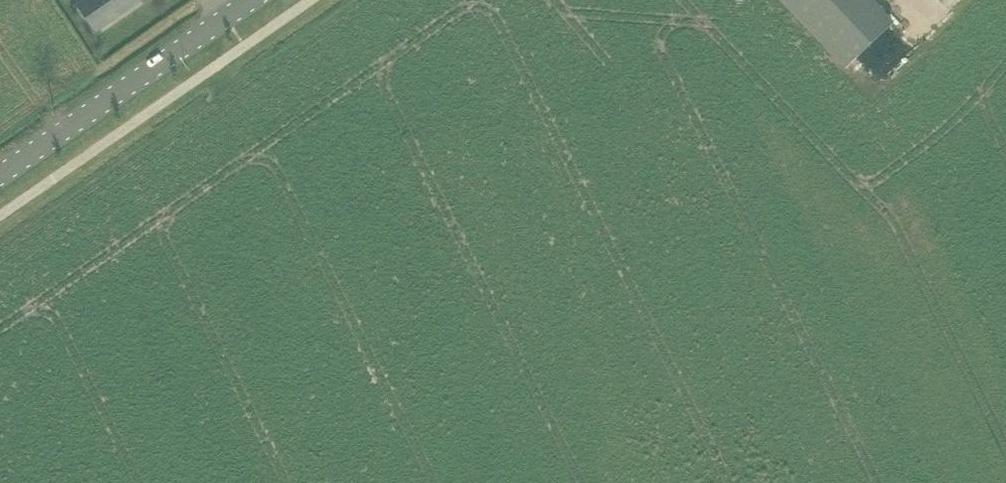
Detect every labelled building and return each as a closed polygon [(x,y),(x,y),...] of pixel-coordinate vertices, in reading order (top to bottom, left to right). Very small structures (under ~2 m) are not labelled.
[(139,0),(87,0),(79,5),(96,30),(139,0)] [(847,70),(893,26),(868,0),(781,0),(847,70)]
